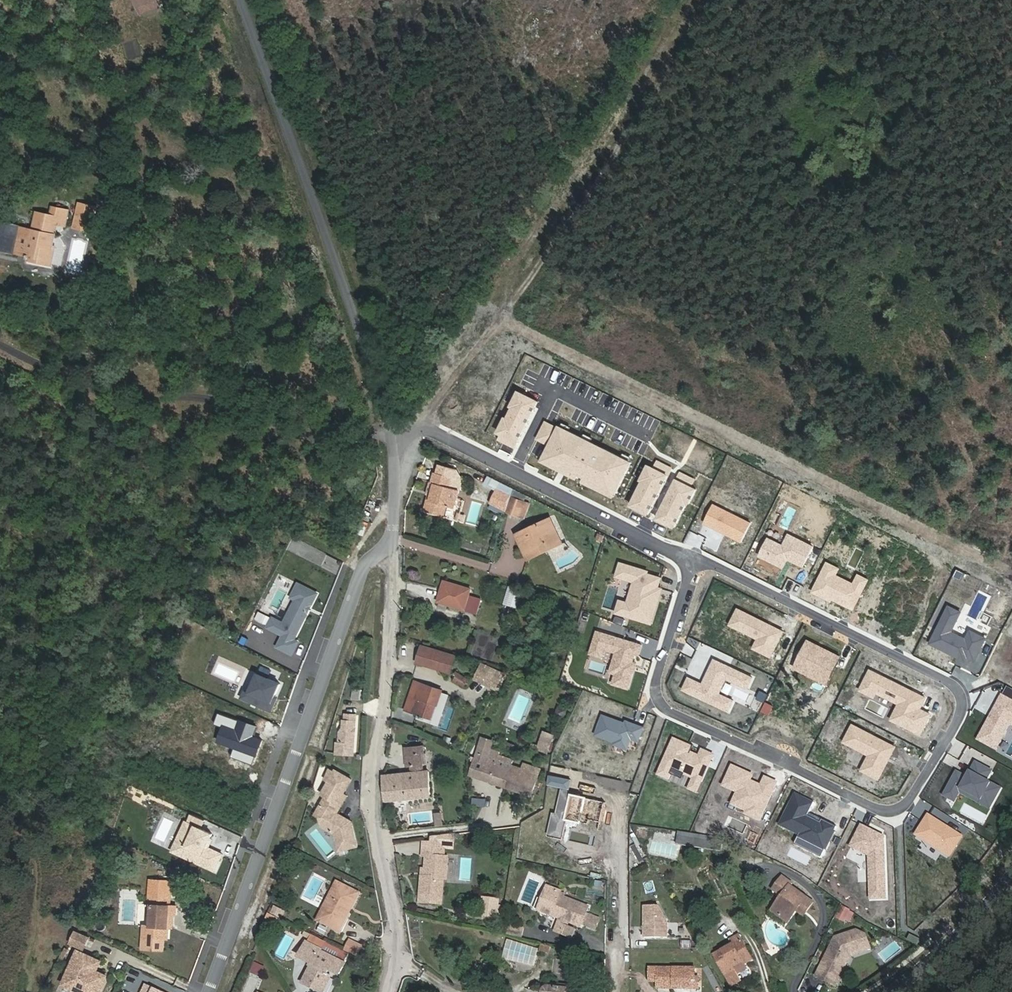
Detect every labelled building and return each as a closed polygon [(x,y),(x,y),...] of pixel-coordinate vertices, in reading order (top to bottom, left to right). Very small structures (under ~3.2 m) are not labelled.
[(138,43),(127,43),(126,58),(137,58),(138,43)] [(72,229),(90,231),(92,213),(74,211),(72,229)] [(26,256),(17,255),(10,287),(49,292),(55,235),(30,231),(26,256)] [(1,282),(7,283),(12,254),(5,253),(1,282)] [(10,287),(17,255),(12,254),(7,283),(7,286),(10,287)] [(497,432),(502,435),(516,442),(537,401),(518,391),(511,406),(513,407),(507,419),(505,417),(497,432)] [(541,461),(578,480),(580,476),(587,479),(585,483),(605,493),(607,489),(615,493),(630,463),(623,460),(615,456),(588,442),(580,438),(567,431),(559,427),(558,427),(557,428),(544,422),(537,438),(549,444),(541,461)] [(516,442),(502,435),(500,440),(514,447),(516,442)] [(549,444),(542,441),(534,457),(541,461),(549,444)] [(648,465),(640,480),(643,481),(630,506),(648,514),(671,468),(657,461),(654,468),(648,465)] [(449,489),(452,478),(434,473),(432,484),(435,485),(431,500),(427,500),(424,510),(443,515),(445,504),(454,506),(458,491),(449,489)] [(680,473),(657,519),(674,527),(686,503),(688,504),(696,489),(690,486),(694,480),(680,473)] [(461,481),(452,478),(449,489),(458,491),(461,481)] [(613,497),(615,493),(607,489),(605,493),(613,497)] [(506,512),(510,497),(498,490),(491,503),(506,512)] [(750,523),(713,504),(704,523),(741,542),(750,523)] [(550,519),(538,524),(540,531),(553,525),(550,519)] [(540,531),(538,524),(516,534),(526,555),(547,546),(548,549),(561,543),(553,525),(540,531)] [(768,538),(759,555),(782,567),(787,558),(802,566),(812,546),(788,534),(782,545),(768,538)] [(527,559),(548,549),(547,546),(526,555),(527,559)] [(651,623),(660,594),(656,593),(657,588),(660,578),(647,574),(647,571),(619,563),(615,576),(633,581),(627,603),(619,600),(615,612),(651,623)] [(827,563),(812,591),(823,597),(824,595),(831,598),(852,609),(867,580),(858,575),(853,585),(834,575),(838,568),(827,563)] [(291,621),(280,615),(275,625),(291,633),(285,644),(299,652),(305,640),(301,637),(325,591),(306,581),(299,595),(304,597),(291,621)] [(470,589),(444,581),(438,601),(476,613),(480,599),(468,595),(470,589)] [(503,605),(517,608),(521,589),(507,586),(503,605)] [(948,606),(930,643),(958,656),(960,652),(966,656),(967,654),(975,658),(983,641),(968,634),(965,639),(950,631),(960,612),(948,606)] [(770,656),(783,631),(738,608),(731,621),(748,629),(746,633),(758,638),(753,648),(770,656)] [(615,616),(613,622),(622,626),(625,620),(615,616)] [(730,624),(746,633),(748,629),(731,621),(730,624)] [(616,653),(613,662),(620,664),(616,675),(615,675),(612,683),(628,688),(634,670),(630,669),(632,662),(635,653),(639,655),(642,645),(597,631),(590,653),(601,656),(603,649),(616,653)] [(481,652),(487,638),(482,635),(476,650),(481,652)] [(808,639),(797,660),(829,676),(840,655),(808,639)] [(448,671),(453,656),(423,647),(418,664),(431,669),(432,665),(448,671)] [(734,699),(719,693),(726,677),(748,687),(753,676),(714,659),(703,683),(689,677),(683,689),(729,710),(734,699)] [(826,683),(829,676),(797,660),(794,667),(826,683)] [(495,671),(481,665),(475,678),(488,685),(495,671)] [(898,704),(897,705),(907,710),(900,724),(920,733),(930,714),(919,709),(925,698),(870,670),(859,690),(873,697),(875,692),(898,704)] [(282,694),(288,682),(266,671),(257,690),(252,688),(249,695),(278,709),(282,701),(279,700),(282,694)] [(495,671),(488,685),(495,688),(502,674),(495,671)] [(454,680),(463,686),(467,679),(456,672),(455,674),(457,675),(454,680)] [(443,691),(415,681),(406,708),(415,711),(414,713),(433,719),(443,691)] [(352,690),(351,699),(359,700),(360,691),(352,690)] [(1011,725),(1011,700),(1002,695),(978,739),(996,749),(1010,724),(1011,725)] [(891,719),(900,724),(907,710),(897,705),(891,719)] [(263,725),(225,711),(220,722),(229,725),(224,739),(240,745),(237,755),(259,763),(268,739),(259,735),(263,725)] [(337,752),(354,753),(356,713),(346,712),(346,719),(344,719),(344,726),(341,731),(340,740),(337,740),(337,752)] [(625,723),(602,715),(596,734),(615,741),(614,744),(627,749),(630,738),(637,740),(642,727),(626,721),(625,723)] [(878,778),(887,761),(884,760),(887,755),(889,756),(894,746),(852,724),(844,741),(869,754),(861,769),(878,778)] [(541,732),(535,750),(547,753),(553,736),(541,732)] [(505,787),(511,764),(512,759),(498,755),(499,752),(491,749),(489,749),(491,742),(480,738),(474,758),(470,756),(469,760),(473,762),(472,765),(473,766),(470,775),(505,787)] [(684,774),(692,778),(702,782),(713,754),(701,749),(699,754),(690,750),(689,751),(685,750),(688,744),(673,738),(657,774),(668,779),(670,774),(681,779),(684,774)] [(412,772),(383,775),(386,801),(430,796),(428,770),(424,771),(421,752),(424,752),(423,746),(404,748),(406,765),(411,764),(412,772)] [(514,764),(511,764),(505,787),(531,796),(540,768),(515,760),(514,764)] [(948,785),(947,786),(958,792),(990,808),(1001,788),(986,780),(991,770),(975,761),(967,776),(956,771),(948,785)] [(737,792),(736,794),(751,801),(746,811),(745,813),(759,820),(776,782),(765,777),(761,786),(749,780),(745,778),(747,773),(732,766),(723,785),(737,792)] [(337,818),(339,814),(348,794),(345,793),(352,778),(336,770),(335,773),(330,770),(324,780),(328,782),(321,794),(326,797),(321,806),(327,809),(322,818),(326,827),(336,835),(339,852),(358,849),(355,830),(337,818)] [(567,788),(569,778),(549,774),(546,784),(567,788)] [(697,793),(702,782),(692,778),(688,789),(697,793)] [(953,801),(958,792),(947,786),(942,795),(953,801)] [(553,813),(548,833),(562,836),(565,820),(568,820),(588,825),(590,819),(601,822),(605,801),(572,794),(573,792),(562,790),(557,814),(553,813)] [(732,804),(746,811),(751,801),(736,794),(732,804)] [(813,803),(795,794),(779,825),(798,835),(796,838),(813,846),(809,853),(820,858),(835,827),(821,819),(819,822),(806,816),(808,813),(813,803)] [(317,815),(322,818),(327,809),(321,806),(317,815)] [(195,811),(191,819),(206,826),(210,818),(195,811)] [(434,826),(442,825),(441,811),(433,811),(434,826)] [(819,822),(821,819),(808,813),(806,816),(819,822)] [(354,824),(339,814),(337,818),(355,830),(354,824)] [(928,814),(915,832),(948,855),(960,836),(928,814)] [(185,832),(214,846),(220,833),(206,826),(191,819),(185,832)] [(562,836),(548,833),(547,838),(563,842),(568,820),(565,820),(562,836)] [(861,824),(856,835),(863,838),(868,827),(861,824)] [(884,834),(868,827),(863,838),(856,835),(851,845),(870,854),(871,897),(886,896),(884,834)] [(699,848),(701,834),(679,831),(677,844),(699,848)] [(185,832),(177,849),(222,871),(230,853),(214,846),(185,832)] [(722,851),(724,838),(701,834),(699,848),(722,851)] [(793,844),(809,853),(813,846),(796,838),(793,844)] [(428,858),(426,878),(424,878),(423,894),(422,904),(442,906),(443,896),(444,879),(446,880),(448,858),(445,858),(446,846),(425,844),(424,858),(428,858)] [(801,904),(808,909),(814,901),(790,884),(792,882),(782,875),(773,888),(782,895),(772,910),(788,922),(796,910),(801,904)] [(148,922),(146,947),(170,949),(171,938),(173,938),(174,926),(179,926),(181,904),(176,903),(178,879),(155,877),(152,923),(148,922)] [(328,915),(325,923),(339,930),(357,893),(337,883),(322,912),(328,915)] [(547,900),(543,913),(559,918),(555,931),(572,937),(574,929),(568,927),(570,922),(582,926),(589,907),(563,897),(559,896),(560,894),(561,892),(546,887),(542,898),(547,900)] [(481,917),(496,919),(499,900),(484,897),(481,917)] [(537,911),(543,913),(547,900),(542,898),(537,911)] [(644,904),(644,936),(667,936),(667,921),(658,904),(644,904)] [(804,915),(808,909),(801,904),(796,910),(804,915)] [(835,917),(849,923),(854,911),(840,905),(835,917)] [(318,920),(325,923),(328,915),(322,912),(318,920)] [(268,913),(266,917),(275,922),(277,917),(268,913)] [(507,923),(505,931),(523,935),(525,927),(507,923)] [(831,934),(815,974),(828,979),(831,971),(839,970),(845,955),(844,952),(867,942),(861,929),(851,925),(831,934)] [(92,936),(79,930),(73,941),(87,948),(92,936)] [(752,958),(739,934),(731,938),(733,944),(714,954),(726,977),(731,985),(741,980),(737,973),(747,968),(744,963),(752,958)] [(691,949),(691,940),(680,940),(680,949),(691,949)] [(300,957),(313,963),(303,983),(321,991),(323,991),(331,977),(327,974),(329,969),(340,975),(345,964),(321,951),(321,950),(307,943),(300,957)] [(85,991),(101,991),(109,976),(98,971),(103,961),(80,950),(65,983),(85,991)] [(246,979),(251,962),(245,960),(240,977),(246,979)] [(695,985),(695,977),(695,968),(649,968),(649,981),(658,981),(658,988),(674,988),(674,984),(695,985)] [(831,971),(828,979),(835,982),(839,970),(831,971)] [(243,991),(253,991),(258,979),(248,975),(241,991),(243,991)] [(699,977),(695,977),(695,985),(674,984),(674,988),(699,988),(699,977)]
